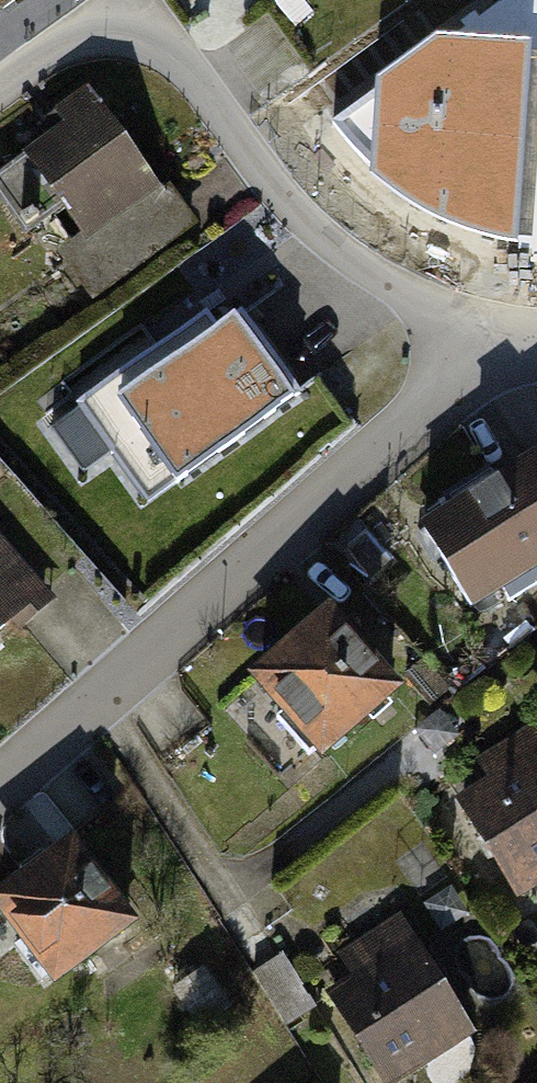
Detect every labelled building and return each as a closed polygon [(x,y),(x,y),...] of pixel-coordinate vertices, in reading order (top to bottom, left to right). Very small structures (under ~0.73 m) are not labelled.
[(36,0),(0,0),(0,28),(36,0)] [(449,62),(372,146),(434,202),(510,118),(449,62)] [(93,111),(18,172),(110,284),(185,222),(93,111)] [(217,296),(74,402),(143,495),(286,390),(217,296)] [(442,518),(487,606),(536,580),(536,469),(442,518)] [(0,535),(0,677),(86,588),(15,520),(0,535)] [(311,609),(231,681),(313,771),(393,698),(311,609)] [(456,792),(517,893),(536,881),(536,743),(456,792)] [(0,897),(0,950),(33,994),(118,930),(59,853),(0,897)] [(400,932),(325,977),(387,1080),(462,1035),(400,932)]
